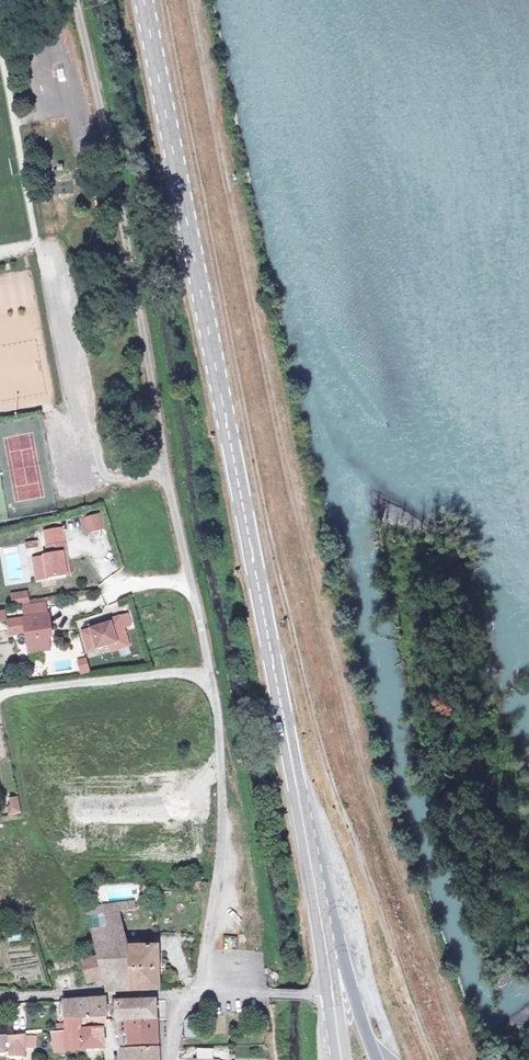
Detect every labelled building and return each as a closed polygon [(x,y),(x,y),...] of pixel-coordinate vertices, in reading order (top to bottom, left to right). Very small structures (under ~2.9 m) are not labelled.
[(103,513),(96,515),(99,528),(107,527),(103,513)] [(96,515),(85,518),(88,531),(99,528),(96,515)] [(53,533),(70,530),(69,524),(52,527),(53,533)] [(44,576),(73,572),(69,549),(73,548),(70,530),(53,533),(56,551),(51,552),(51,553),(52,561),(42,563),(44,576)] [(25,552),(37,550),(36,541),(23,542),(25,552)] [(52,561),(51,553),(40,555),(42,563),(52,561)] [(11,606),(28,603),(26,590),(8,593),(11,606)] [(30,603),(31,614),(54,611),(52,600),(30,603)] [(54,611),(30,614),(32,625),(34,648),(55,645),(54,632),(52,625),(57,624),(55,611),(54,611)] [(21,627),(32,625),(30,614),(19,616),(21,627)] [(131,614),(123,616),(126,626),(134,624),(131,614)] [(114,622),(85,631),(91,650),(110,644),(119,642),(121,648),(132,645),(126,626),(123,616),(113,619),(114,622)] [(119,642),(110,644),(112,651),(121,648),(119,642)] [(85,657),(74,661),(79,676),(89,673),(85,657)] [(9,816),(20,813),(17,796),(5,798),(9,816)] [(159,884),(146,884),(146,899),(159,899),(159,884)] [(86,903),(88,913),(94,913),(95,917),(105,917),(105,922),(114,926),(123,926),(122,914),(135,913),(134,904),(86,903)] [(107,993),(160,991),(160,948),(125,950),(123,926),(114,926),(105,922),(105,917),(95,917),(94,913),(88,913),(97,951),(104,981),(105,987),(107,993)] [(97,951),(81,955),(89,985),(104,981),(97,951)] [(102,1001),(66,1003),(66,1022),(103,1022),(102,1001)] [(13,1004),(14,1019),(24,1019),(22,1003),(13,1004)] [(157,1022),(156,1004),(119,1005),(120,1008),(113,1008),(114,1019),(119,1019),(119,1022),(157,1022)] [(198,1037),(196,1018),(187,1021),(187,1039),(198,1037)] [(66,1041),(66,1048),(104,1050),(103,1022),(66,1022),(65,1022),(65,1033),(66,1041)] [(158,1045),(157,1022),(119,1022),(120,1048),(130,1048),(129,1044),(158,1045)] [(65,1033),(56,1033),(56,1041),(66,1041),(65,1033)] [(4,1056),(3,1052),(9,1052),(9,1059),(23,1058),(22,1038),(0,1040),(0,1056),(4,1056)] [(158,1049),(130,1048),(120,1048),(120,1059),(159,1059),(158,1049)]
